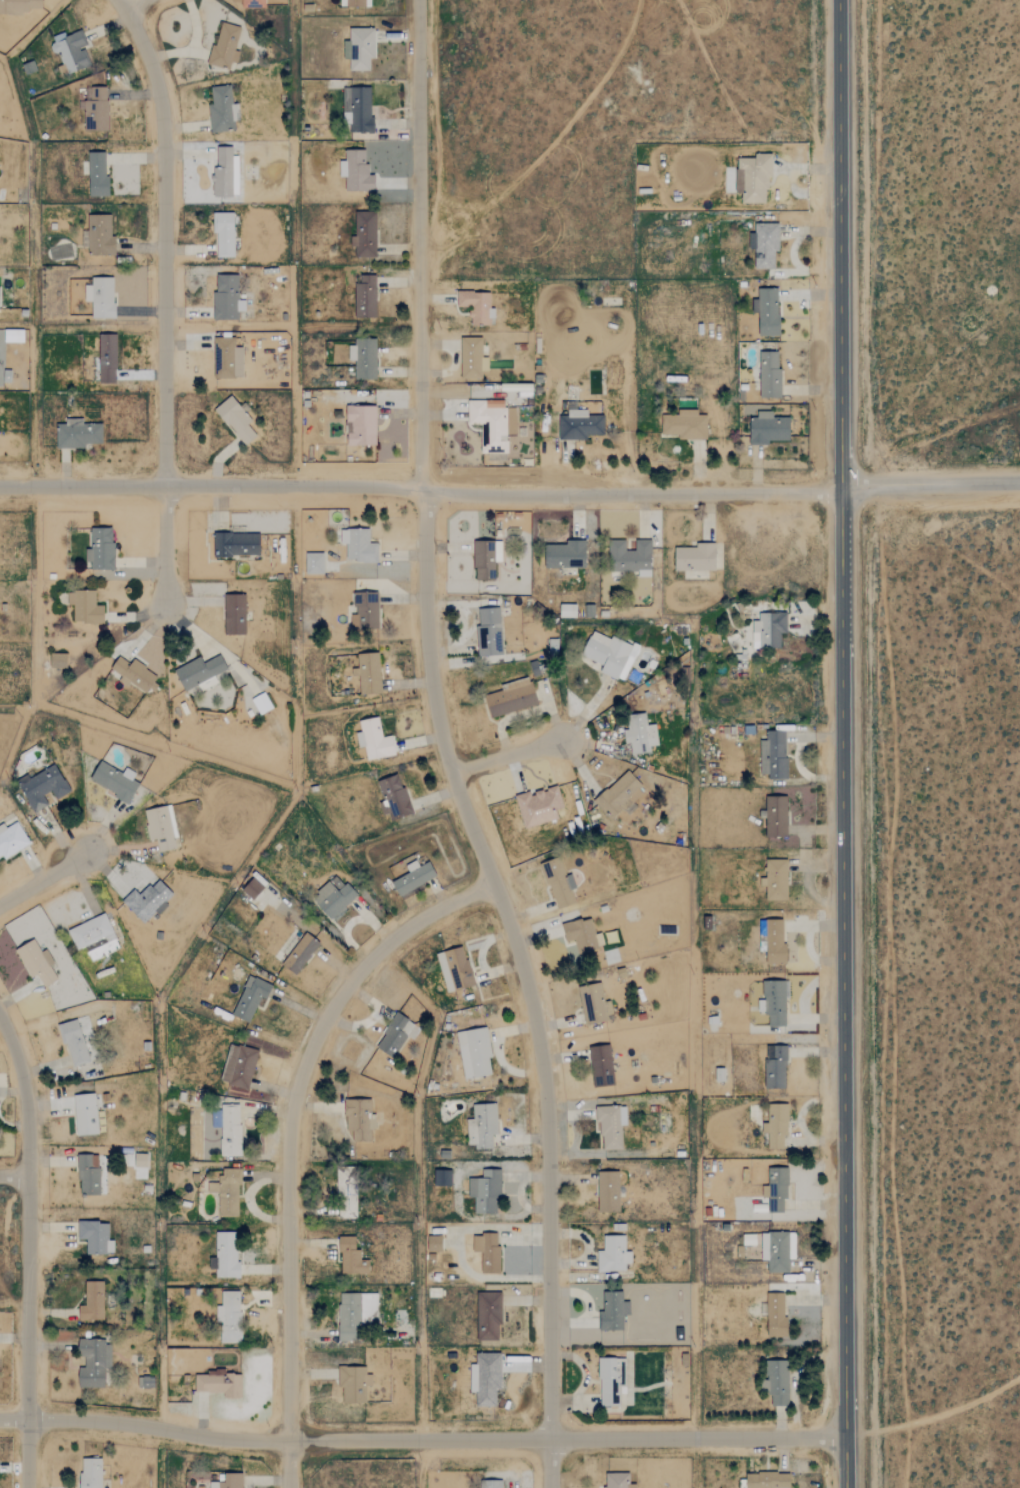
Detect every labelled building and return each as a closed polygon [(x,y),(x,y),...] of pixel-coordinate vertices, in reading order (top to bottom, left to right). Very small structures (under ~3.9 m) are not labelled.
[(240,28),(220,22),(208,64),(232,70),(237,51),(234,51),(240,28)] [(374,29),(349,29),(349,41),(343,41),(343,60),(349,60),(349,71),(369,71),(369,59),(374,59),(374,29)] [(211,133),(235,130),(234,122),(240,121),(238,103),(232,104),(230,85),(210,88),(212,104),(207,105),(211,133)] [(107,131),(107,87),(85,87),(86,132),(107,131)] [(374,133),(374,118),(370,118),(371,88),(348,88),(348,119),(351,119),(350,133),(374,133)] [(239,196),(238,156),(232,156),(232,147),(217,148),(218,170),(212,170),(213,197),(239,196)] [(374,192),(375,176),(366,175),(367,151),(345,150),(345,161),(339,161),(339,177),(346,177),(345,192),(374,192)] [(107,153),(88,153),(89,197),(107,197),(107,153)] [(769,204),(770,155),(754,154),(754,159),(737,158),(736,193),(742,193),(742,203),(769,204)] [(376,258),(376,212),(354,212),(354,257),(376,258)] [(233,213),(214,213),(214,258),(234,257),(233,213)] [(115,256),(115,237),(110,237),(111,215),(88,215),(87,255),(115,256)] [(774,269),(774,252),(778,252),(779,224),(756,224),(756,234),(750,234),(749,249),(755,249),(755,269),(774,269)] [(213,321),(238,320),(238,312),(245,311),(244,300),(238,300),(238,275),(216,275),(216,292),(212,292),(213,321)] [(375,276),(361,276),(361,283),(355,283),(354,318),(375,318),(375,276)] [(91,278),(91,285),(84,285),(84,302),(92,302),(92,319),(114,319),(114,278),(91,278)] [(778,337),(779,290),(758,289),(757,300),(752,300),(752,313),(759,313),(758,336),(778,337)] [(490,292),(457,292),(456,307),(470,307),(470,325),(492,326),(493,309),(490,309),(490,292)] [(24,330),(4,330),(4,342),(24,342),(24,330)] [(99,335),(98,358),(95,358),(94,382),(115,383),(116,335),(99,335)] [(213,338),(214,379),(243,378),(242,348),(235,348),(235,338),(213,338)] [(354,379),(375,380),(376,339),(355,338),(355,346),(348,346),(348,361),(355,361),(354,379)] [(482,379),(482,372),(488,372),(488,358),(482,358),(482,338),(460,339),(461,379),(482,379)] [(759,398),(779,399),(781,353),(760,352),(759,398)] [(256,437),(247,425),(253,420),(232,395),(214,410),(244,447),(256,437)] [(375,406),(346,407),(347,446),(376,445),(375,406)] [(558,440),(587,440),(587,435),(604,436),(604,416),(587,416),(587,411),(567,410),(567,416),(559,416),(558,440)] [(789,441),(790,417),(773,417),(773,412),(757,412),(756,421),(750,421),(750,445),(768,445),(768,441),(789,441)] [(707,415),(698,415),(698,413),(661,413),(661,435),(678,435),(678,440),(706,440),(707,415)] [(85,448),(84,444),(102,444),(101,424),(83,424),(83,419),(65,419),(65,425),(56,425),(56,449),(85,448)] [(113,529),(90,529),(90,550),(85,550),(85,562),(90,562),(90,570),(114,570),(113,529)] [(369,530),(340,530),(340,544),(346,544),(346,562),(378,562),(377,543),(369,543),(369,530)] [(260,534),(213,534),(213,557),(259,557),(260,534)] [(585,541),(565,541),(565,545),(545,545),(545,568),(585,569),(585,541)] [(651,576),(651,541),(635,541),(635,551),(625,551),(625,541),(609,541),(609,576),(651,576)] [(495,562),(501,563),(501,542),(474,542),(473,581),(495,581),(495,562)] [(715,544),(695,544),(695,548),(675,548),(675,571),(715,571),(715,544)] [(323,553),(305,554),(305,575),(323,574),(323,553)] [(103,624),(104,606),(95,606),(95,592),(67,591),(67,605),(73,606),(73,623),(103,624)] [(378,593),(352,593),(353,629),(379,629),(378,593)] [(246,595),(224,595),(224,635),(246,635),(246,595)] [(478,657),(502,656),(500,608),(477,609),(478,657)] [(787,634),(787,613),(758,614),(758,621),(752,622),(753,649),(781,648),(780,634),(787,634)] [(622,683),(638,651),(595,629),(581,655),(603,667),(601,672),(622,683)] [(359,695),(380,695),(379,653),(358,654),(359,695)] [(67,654),(50,654),(50,668),(66,669),(67,654)] [(158,676),(133,661),(130,664),(118,657),(110,669),(122,677),(120,679),(146,695),(158,676)] [(484,695),(491,719),(537,705),(530,681),(484,695)] [(260,716),(273,709),(264,693),(251,700),(260,716)] [(658,746),(655,725),(647,726),(645,714),(628,716),(629,730),(623,730),(625,745),(630,744),(631,755),(651,753),(650,747),(658,746)] [(395,756),(392,736),(382,738),(378,718),(358,721),(360,732),(356,733),(358,748),(364,747),(366,761),(395,756)] [(786,731),(766,732),(766,741),(760,741),(760,774),(768,774),(768,780),(786,780),(786,731)] [(89,781),(129,802),(139,783),(132,780),(135,773),(125,767),(122,773),(100,761),(89,781)] [(18,783),(32,813),(47,806),(43,795),(51,791),(54,799),(69,793),(57,765),(18,783)] [(612,822),(645,791),(626,771),(594,803),(612,822)] [(391,821),(411,816),(401,776),(378,782),(383,802),(379,804),(383,816),(389,814),(391,821)] [(558,820),(556,811),(563,809),(558,788),(530,794),(530,793),(515,796),(523,829),(558,820)] [(788,838),(786,797),(765,798),(766,838),(788,838)] [(158,852),(176,848),(174,838),(177,838),(171,805),(143,810),(149,840),(155,839),(158,852)] [(29,844),(18,823),(0,833),(0,856),(1,855),(3,859),(29,844)] [(576,903),(571,889),(576,887),(572,877),(567,879),(559,857),(539,864),(556,910),(576,903)] [(391,882),(399,896),(436,876),(429,861),(419,867),(416,860),(404,866),(408,873),(391,882)] [(788,861),(766,860),(765,900),(787,900),(788,861)] [(256,874),(241,890),(252,900),(266,884),(256,874)] [(358,897),(336,874),(311,897),(333,920),(358,897)] [(134,890),(122,901),(144,924),(174,895),(157,878),(139,895),(134,890)] [(116,939),(105,913),(67,930),(76,951),(98,941),(100,945),(116,939)] [(604,948),(601,933),(594,934),(592,918),(562,923),(565,942),(575,940),(577,952),(604,948)] [(784,920),(766,920),(766,964),(785,964),(784,920)] [(297,975),(318,942),(304,932),(282,966),(297,975)] [(37,974),(44,987),(57,979),(50,966),(54,963),(46,949),(41,952),(33,939),(14,950),(30,978),(37,974)] [(463,946),(436,954),(447,993),(474,985),(463,946)] [(249,1022),(260,996),(266,999),(272,985),(249,975),(231,1014),(249,1022)] [(787,1026),(786,981),(764,981),(765,1026),(787,1026)] [(608,1001),(604,1002),(601,983),(578,988),(584,1025),(611,1020),(608,1001)] [(375,1047),(393,1058),(414,1023),(396,1012),(375,1047)] [(72,1068),(90,1062),(77,1019),(58,1024),(72,1068)] [(455,1032),(464,1080),(494,1074),(485,1027),(455,1032)] [(257,1049),(230,1044),(223,1083),(249,1089),(257,1049)] [(613,1086),(611,1045),(589,1046),(592,1087),(613,1086)] [(765,1088),(786,1089),(786,1046),(765,1046),(765,1088)] [(74,1094),(75,1135),(97,1135),(96,1094),(74,1094)] [(371,1142),(371,1130),(375,1130),(375,1114),(370,1114),(371,1100),(346,1099),(346,1142),(371,1142)] [(496,1103),(472,1104),(473,1121),(466,1121),(468,1148),(492,1147),(492,1135),(498,1135),(496,1103)] [(240,1155),(241,1105),(221,1104),(221,1113),(212,1113),(212,1127),(221,1128),(220,1155),(240,1155)] [(783,1149),(783,1136),(787,1136),(788,1105),(770,1104),(770,1123),(763,1123),(762,1133),(768,1133),(768,1149),(783,1149)] [(622,1150),(621,1126),(626,1125),(626,1107),(599,1107),(600,1150),(622,1150)] [(147,1154),(135,1154),(134,1179),(146,1179),(147,1154)] [(99,1195),(98,1155),(78,1155),(79,1195),(99,1195)] [(768,1213),(783,1213),(783,1200),(788,1200),(787,1167),(767,1168),(768,1213)] [(238,1217),(239,1169),(219,1169),(219,1183),(207,1183),(207,1193),(218,1193),(217,1217),(238,1217)] [(468,1198),(474,1198),(474,1214),(496,1214),(496,1198),(501,1199),(501,1170),(482,1169),(482,1179),(468,1178),(468,1198)] [(451,1170),(434,1170),(434,1186),(451,1186),(451,1170)] [(619,1212),(619,1171),(597,1172),(597,1212),(619,1212)] [(356,1218),(357,1184),(342,1184),(342,1218),(356,1218)] [(77,1240),(85,1240),(86,1255),(113,1254),(113,1240),(108,1240),(108,1221),(77,1222),(77,1240)] [(216,1278),(238,1277),(237,1232),(216,1233),(216,1278)] [(761,1261),(767,1261),(767,1273),(789,1273),(789,1259),(795,1259),(795,1233),(761,1232),(761,1261)] [(481,1274),(499,1274),(500,1246),(497,1246),(497,1235),(473,1234),(472,1252),(481,1252),(481,1274)] [(625,1235),(604,1235),(604,1251),(597,1251),(597,1271),(625,1271),(625,1263),(631,1263),(632,1251),(625,1251),(625,1235)] [(368,1260),(360,1260),(360,1250),(355,1250),(355,1236),(339,1237),(340,1274),(369,1274),(368,1260)] [(442,1237),(428,1236),(427,1251),(442,1252),(442,1237)] [(103,1320),(103,1281),(85,1281),(85,1306),(79,1306),(78,1320),(103,1320)] [(241,1292),(221,1291),(221,1306),(216,1306),(216,1324),(220,1324),(220,1342),(240,1343),(241,1292)] [(599,1331),(623,1330),(623,1315),(630,1315),(629,1301),(623,1301),(622,1291),(594,1292),(594,1311),(599,1311),(599,1331)] [(502,1325),(501,1292),(476,1293),(477,1341),(498,1341),(498,1325),(502,1325)] [(377,1293),(338,1294),(339,1341),(355,1341),(355,1326),(377,1326),(377,1293)] [(785,1338),(786,1293),(767,1293),(767,1337),(785,1338)] [(77,1357),(84,1358),(84,1368),(79,1368),(78,1388),(104,1389),(105,1369),(111,1369),(111,1341),(78,1340),(77,1357)] [(500,1353),(476,1353),(476,1365),(470,1365),(470,1392),(476,1392),(476,1407),(496,1406),(496,1389),(501,1389),(500,1353)] [(599,1406),(619,1407),(619,1394),(625,1394),(626,1358),(600,1358),(599,1406)] [(787,1407),(789,1361),(769,1361),(767,1406),(787,1407)] [(366,1368),(338,1367),(337,1387),(342,1388),(342,1403),(365,1404),(366,1387),(372,1387),(372,1375),(366,1375),(366,1368)] [(137,1388),(153,1388),(154,1378),(138,1377),(137,1388)] [(102,1459),(81,1458),(80,1487),(101,1487),(102,1459)] [(242,1473),(224,1474),(224,1482),(209,1482),(209,1487),(242,1487),(242,1473)] [(602,1473),(602,1487),(636,1487),(636,1485),(629,1485),(629,1473),(602,1473)] [(790,1473),(746,1473),(746,1487),(790,1487),(790,1473)]
